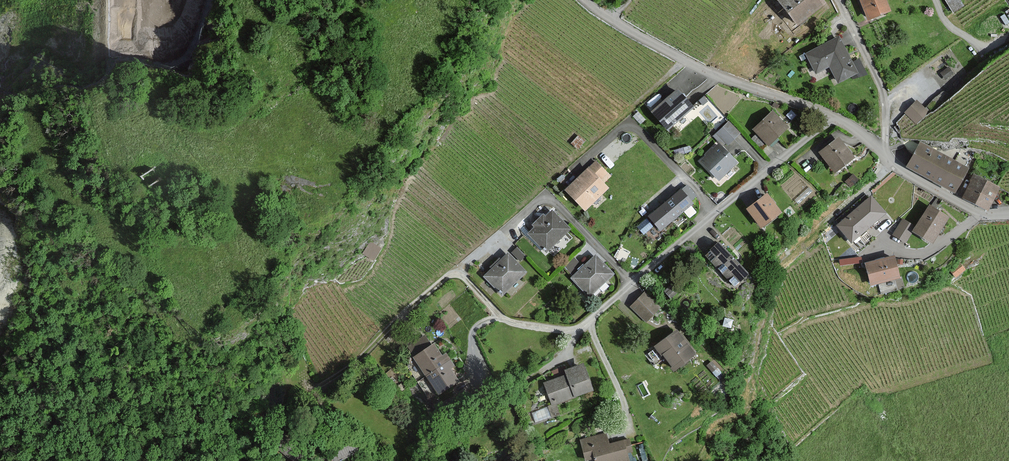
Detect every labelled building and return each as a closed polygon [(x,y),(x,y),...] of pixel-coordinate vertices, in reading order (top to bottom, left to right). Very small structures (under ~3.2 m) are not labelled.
[(777,1),(798,26),(824,5),(820,0),(778,0),(777,1)] [(866,18),(887,9),(884,0),(859,0),(866,18)] [(961,0),(946,0),(953,12),(964,5),(961,0)] [(836,38),(805,55),(815,73),(827,67),(836,83),(856,72),(836,38)] [(854,59),(860,72),(866,70),(859,57),(854,59)] [(952,73),(948,68),(941,74),(945,79),(952,73)] [(692,107),(676,89),(650,113),(666,131),(692,107)] [(926,111),(917,101),(906,111),(915,121),(926,111)] [(753,129),(768,145),(787,127),(772,112),(753,129)] [(739,133),(728,123),(717,133),(728,144),(739,133)] [(838,138),(819,152),(834,173),(853,159),(838,138)] [(966,169),(921,142),(907,166),(951,193),(966,169)] [(737,163),(718,144),(700,162),(706,167),(719,180),(737,163)] [(610,176),(595,161),(565,191),(584,211),(607,189),(603,184),(610,176)] [(857,180),(853,175),(846,181),(851,186),(857,180)] [(998,187),(973,175),(962,198),(986,210),(998,187)] [(173,188),(164,177),(154,185),(163,196),(173,188)] [(660,230),(692,204),(681,190),(648,217),(660,230)] [(766,195),(747,209),(761,228),(780,214),(766,195)] [(871,197),(837,226),(851,242),(885,213),(871,197)] [(930,206),(914,231),(932,242),(948,218),(930,206)] [(528,233),(546,252),(570,229),(551,210),(545,217),(543,215),(532,225),(534,227),(528,233)] [(638,223),(651,239),(660,232),(647,216),(638,223)] [(914,226),(902,219),(893,235),(905,242),(914,226)] [(380,248),(370,243),(364,254),(373,259),(380,248)] [(747,273),(718,243),(709,251),(715,257),(710,261),(734,285),(747,273)] [(485,276),(503,294),(525,272),(507,254),(485,276)] [(573,255),(564,266),(573,273),(582,262),(573,255)] [(572,276),(588,295),(612,274),(596,256),(572,276)] [(892,256),(865,263),(871,285),(898,278),(892,256)] [(955,277),(964,270),(959,263),(950,270),(955,277)] [(658,308),(644,293),(631,305),(646,320),(658,308)] [(675,331),(656,347),(674,370),(694,355),(675,331)] [(415,357),(413,358),(426,376),(450,360),(446,354),(441,356),(433,344),(431,345),(425,336),(408,347),(415,357)] [(449,369),(454,366),(450,360),(426,376),(438,395),(458,381),(449,369)] [(583,364),(565,371),(566,375),(574,397),(592,391),(583,364)] [(552,405),(574,397),(566,375),(544,383),(552,405)] [(549,405),(533,410),(536,421),(552,416),(549,405)] [(629,440),(608,445),(605,434),(580,440),(586,460),(595,458),(595,460),(629,460),(626,453),(632,452),(629,440)] [(353,439),(326,453),(330,460),(340,460),(359,451),(353,439)]
